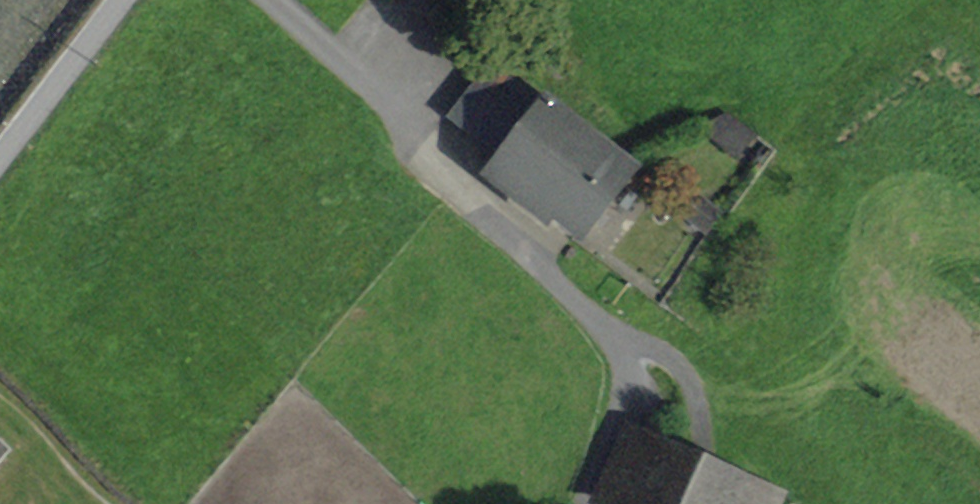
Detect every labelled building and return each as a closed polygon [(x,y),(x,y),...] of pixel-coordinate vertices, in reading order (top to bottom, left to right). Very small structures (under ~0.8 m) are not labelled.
[(581,229),(627,170),(494,67),(457,115),(508,155),(491,176),(545,218),(553,208),(581,229)] [(742,152),(754,134),(727,115),(707,127),(742,152)] [(704,202),(691,218),(706,230),(719,214),(704,202)] [(783,496),(627,429),(596,499),(607,503),(779,503),(783,496)]
